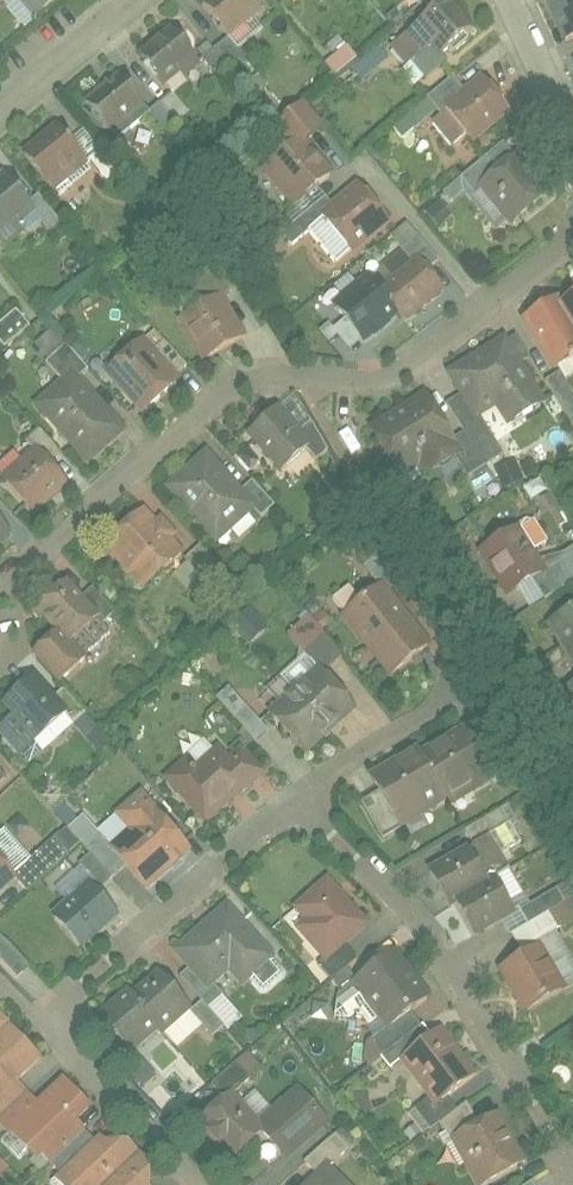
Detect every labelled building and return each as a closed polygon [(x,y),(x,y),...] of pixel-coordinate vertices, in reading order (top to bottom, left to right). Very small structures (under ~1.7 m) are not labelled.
[(34,21),(59,0),(16,0),(34,21)] [(250,0),(218,0),(204,11),(213,21),(227,38),(259,11),(250,0)] [(568,41),(572,39),(572,0),(550,0),(568,41)] [(470,35),(446,3),(395,41),(420,74),(470,35)] [(197,58),(177,34),(143,63),(155,77),(164,87),(197,58)] [(345,44),(323,62),(333,75),(355,57),(345,44)] [(362,79),(387,57),(377,46),(352,68),(362,79)] [(145,108),(119,79),(88,107),(114,136),(145,108)] [(507,115),(480,79),(438,111),(465,147),(507,115)] [(173,123),(187,111),(171,93),(157,105),(173,123)] [(295,148),(266,170),(293,207),(329,180),(306,149),(316,142),(293,110),(276,123),(295,148)] [(82,158),(58,129),(22,158),(46,187),(82,158)] [(505,149),(467,184),(510,230),(548,195),(505,149)] [(11,181),(0,190),(0,235),(33,208),(11,181)] [(382,226),(357,189),(320,214),(345,251),(382,226)] [(443,290),(419,261),(381,292),(397,312),(405,321),(443,290)] [(381,292),(370,279),(335,307),(362,340),(397,312),(381,292)] [(518,321),(547,371),(572,356),(572,289),(518,321)] [(205,301),(176,320),(204,363),(233,343),(205,301)] [(29,327),(14,309),(0,321),(0,345),(2,348),(29,327)] [(504,341),(448,375),(473,416),(492,405),(504,425),(542,402),(504,341)] [(134,342),(100,371),(140,417),(174,388),(134,342)] [(72,372),(33,405),(85,468),(125,435),(72,372)] [(426,391),(363,428),(388,473),(415,458),(426,477),(463,456),(426,391)] [(270,410),(243,437),(278,472),(305,445),(270,410)] [(36,452),(0,484),(0,485),(24,513),(61,481),(36,452)] [(204,453),(165,491),(221,546),(259,509),(204,453)] [(139,513),(102,548),(142,591),(180,557),(139,513)] [(565,583),(533,525),(471,559),(503,617),(565,583)] [(50,633),(28,653),(59,686),(85,661),(72,647),(93,626),(59,589),(32,614),(50,633)] [(371,594),(340,619),(374,662),(388,679),(419,655),(371,594)] [(550,638),(571,675),(572,673),(572,626),(550,638)] [(321,671),(266,718),(299,755),(353,708),(321,671)] [(0,728),(0,733),(21,756),(65,715),(31,679),(2,707),(11,717),(0,728)] [(229,688),(216,699),(252,741),(264,731),(229,688)] [(464,730),(369,780),(394,829),(490,779),(464,730)] [(189,755),(164,778),(213,831),(269,781),(241,750),(230,759),(219,747),(198,765),(189,755)] [(104,851),(134,885),(182,842),(138,793),(112,815),(127,831),(104,851)] [(489,885),(473,855),(430,877),(445,906),(456,901),(472,932),(513,911),(498,880),(489,885)] [(369,924),(326,877),(291,907),(304,922),(294,931),(325,964),(369,924)] [(87,885),(50,920),(79,951),(116,915),(87,885)] [(226,905),(172,953),(205,989),(226,970),(241,986),(272,957),(226,905)] [(14,978),(27,966),(0,937),(0,963),(14,978)] [(531,955),(498,972),(519,1013),(552,996),(531,955)] [(348,984),(382,1032),(419,1006),(385,958),(348,984)] [(126,992),(95,1020),(125,1054),(151,1031),(157,1038),(189,1009),(158,975),(132,998),(126,992)] [(166,1181),(62,1077),(39,1100),(21,1082),(43,1060),(0,1016),(0,1127),(9,1136),(17,1128),(61,1173),(56,1178),(63,1184),(162,1184),(166,1181)] [(469,1076),(432,1035),(398,1064),(412,1080),(435,1106),(469,1076)] [(328,1122),(297,1086),(250,1127),(225,1098),(198,1121),(231,1159),(257,1136),(280,1163),(328,1122)] [(477,1184),(486,1184),(521,1165),(489,1112),(449,1136),(477,1184)] [(307,1184),(351,1184),(328,1163),(307,1184)]
